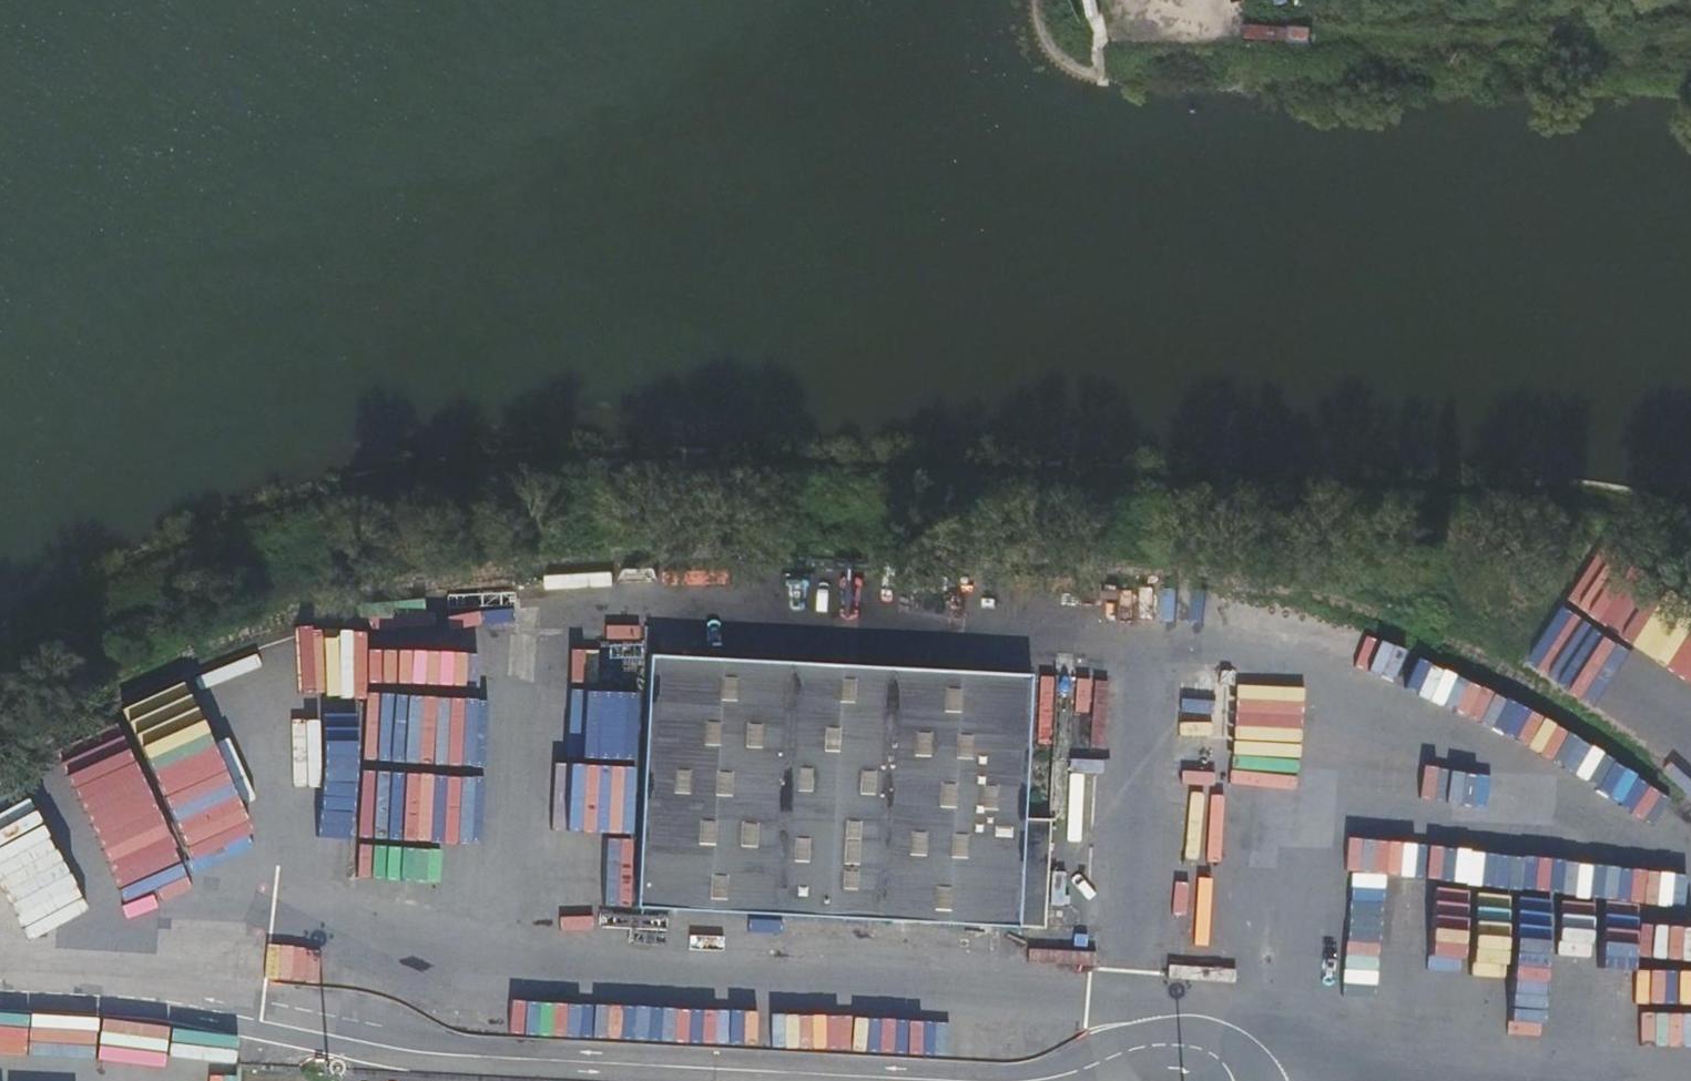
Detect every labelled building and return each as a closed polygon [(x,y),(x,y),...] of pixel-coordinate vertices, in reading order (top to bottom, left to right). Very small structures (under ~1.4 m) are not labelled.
[(1120,0),(1094,0),(1104,14),(1121,1),(1120,0)] [(1036,668),(648,648),(635,908),(1044,929),(1049,819),(1028,818),(1036,668)] [(243,807),(234,813),(247,833),(275,814),(244,769),(226,782),(243,807)] [(633,890),(635,824),(514,820),(511,886),(633,890)]
